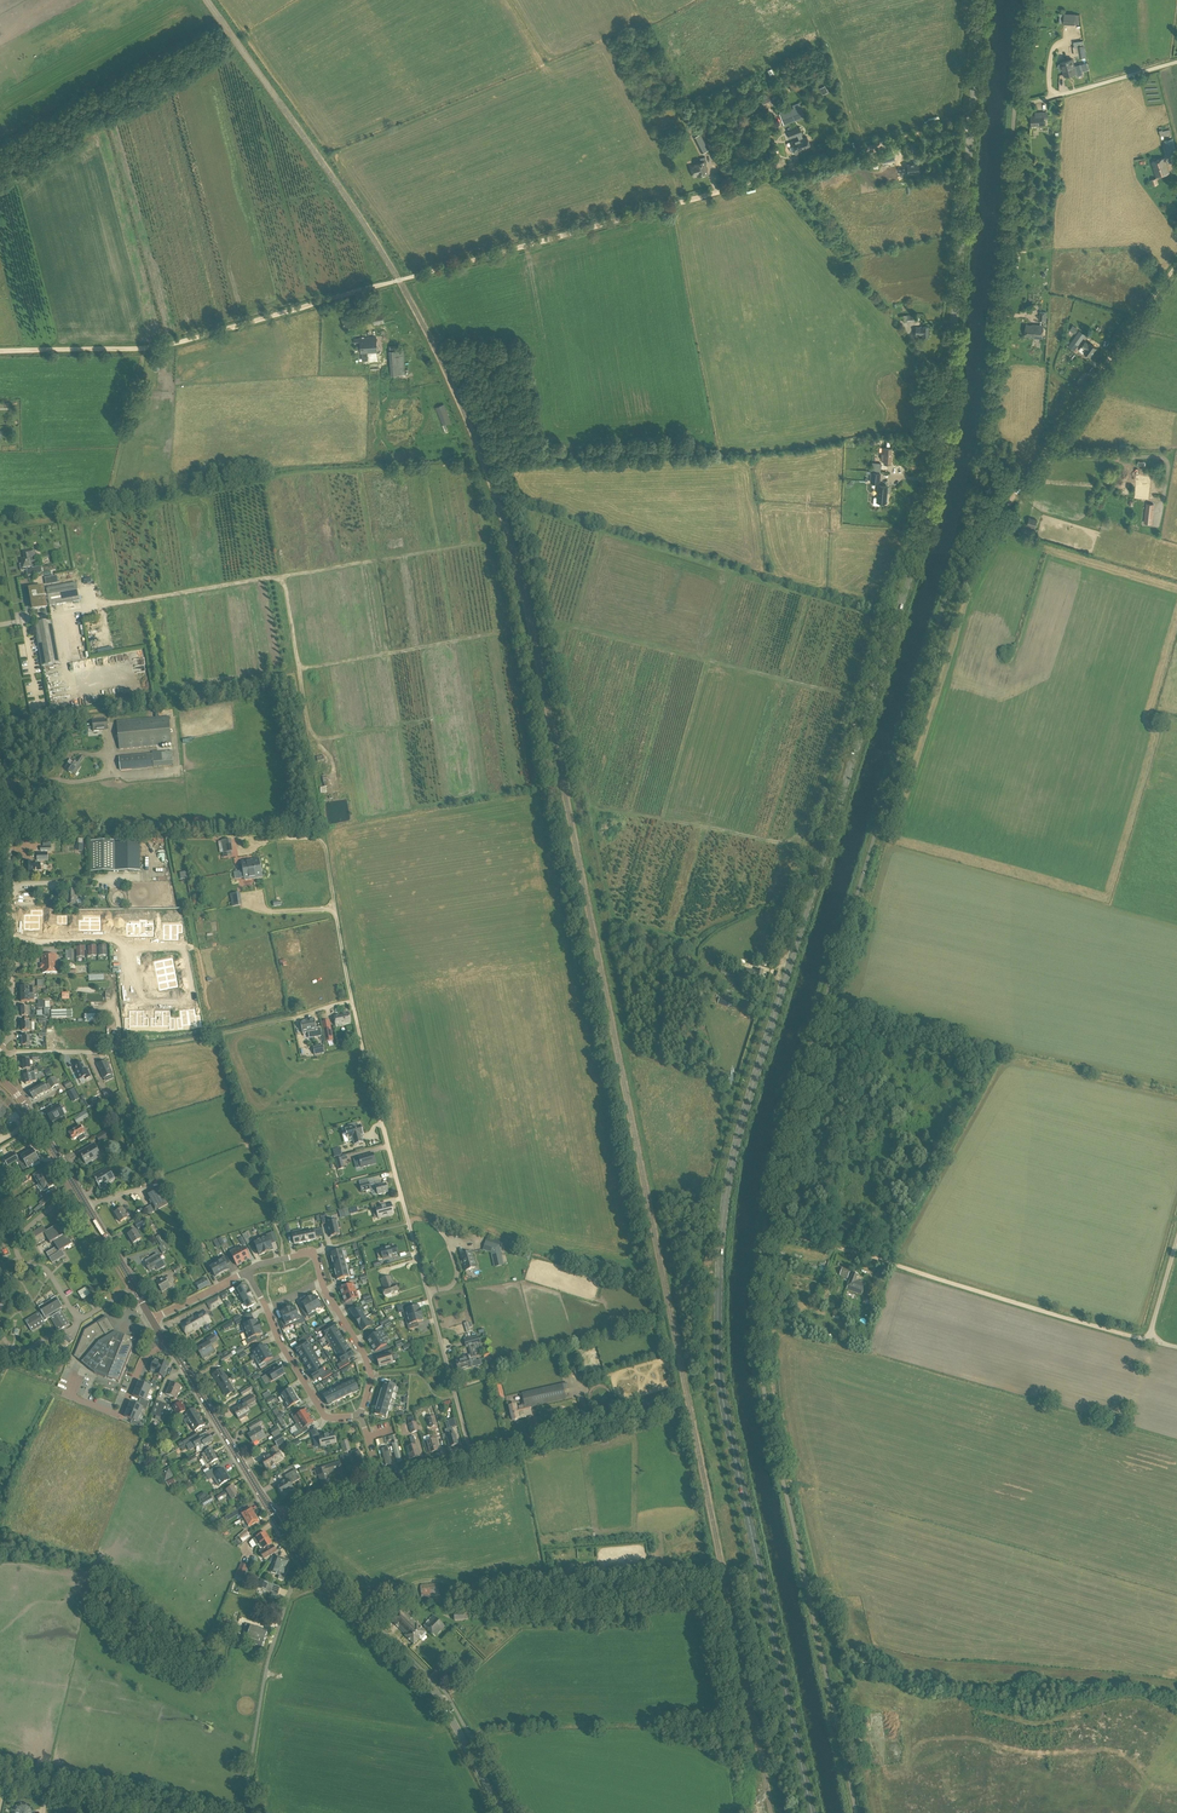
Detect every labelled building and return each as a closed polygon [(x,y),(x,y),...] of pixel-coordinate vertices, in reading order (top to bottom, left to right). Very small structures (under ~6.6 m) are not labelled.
[(1064,24),(1078,24),(1079,14),(1064,14),(1064,24)] [(1073,43),(1074,47),(1078,47),(1080,58),(1086,57),(1083,41),(1073,43)] [(1063,69),(1063,71),(1075,67),(1074,67),(1072,59),(1061,62),(1061,64),(1059,64),(1058,66),(1059,69),(1061,69),(1063,69)] [(1075,67),(1063,71),(1065,76),(1076,73),(1077,75),(1078,76),(1083,74),(1083,73),(1082,70),(1081,70),(1080,65),(1074,67),(1075,67)] [(759,98),(764,109),(775,103),(770,93),(759,98)] [(788,111),(793,122),(805,117),(800,106),(788,111)] [(793,122),(788,111),(780,114),(784,125),(793,122)] [(1045,125),(1044,112),(1038,112),(1038,115),(1031,116),(1032,126),(1045,125)] [(798,125),(785,130),(787,134),(799,129),(798,125)] [(797,134),(800,139),(804,151),(811,148),(807,137),(803,139),(801,134),(802,134),(801,132),(797,134)] [(693,138),(702,153),(709,149),(702,133),(693,138)] [(804,151),(800,139),(797,134),(789,137),(791,143),(799,140),(800,144),(793,146),(796,155),(804,151)] [(1165,141),(1169,157),(1176,155),(1172,139),(1165,141)] [(881,153),(884,163),(894,159),(891,150),(881,153)] [(1152,162),(1156,177),(1169,173),(1165,158),(1152,162)] [(697,175),(698,176),(707,173),(704,163),(706,163),(705,159),(702,160),(703,162),(690,165),(693,177),(697,175)] [(888,180),(900,179),(899,175),(899,172),(904,172),(904,174),(908,174),(918,173),(917,164),(907,165),(908,169),(904,169),(899,169),(887,171),(888,180)] [(1039,320),(1046,321),(1047,313),(1040,312),(1039,320)] [(372,316),(374,325),(384,323),(382,314),(372,316)] [(351,320),(350,316),(342,318),(345,328),(353,326),(357,324),(357,322),(356,319),(351,320)] [(1025,337),(1034,337),(1034,338),(1042,338),(1043,325),(1034,324),(1034,325),(1025,325),(1025,337)] [(1078,329),(1073,325),(1070,330),(1075,333),(1078,329)] [(913,332),(915,332),(915,335),(922,335),(922,337),(928,337),(928,327),(923,326),(923,327),(915,327),(915,328),(913,328),(913,332)] [(1084,338),(1077,333),(1071,342),(1070,343),(1077,348),(1084,338)] [(360,343),(361,353),(377,352),(376,337),(354,339),(355,344),(360,343)] [(1079,350),(1083,353),(1084,352),(1090,356),(1096,348),(1090,343),(1089,344),(1085,341),(1079,350)] [(1068,357),(1071,349),(1061,345),(1059,353),(1068,357)] [(451,423),(445,404),(435,407),(442,426),(451,423)] [(881,460),(884,460),(884,463),(891,464),(892,448),(885,448),(884,454),(881,454),(881,460)] [(876,469),(876,463),(872,463),(872,468),(871,471),(875,471),(880,472),(880,469),(876,469)] [(871,472),(871,474),(870,482),(880,483),(881,473),(880,473),(871,472)] [(1139,479),(1137,496),(1148,497),(1150,480),(1139,479)] [(873,504),(880,505),(880,502),(886,503),(887,486),(878,485),(877,497),(874,497),(873,504)] [(1027,525),(1034,527),(1037,520),(1029,518),(1027,525)] [(20,564),(21,571),(26,570),(27,576),(42,573),(41,566),(32,568),(31,563),(28,561),(28,558),(36,556),(35,549),(22,552),(24,558),(21,559),(22,564),(20,564)] [(45,579),(46,585),(58,583),(57,576),(45,579)] [(31,590),(34,609),(46,607),(45,600),(48,600),(49,606),(79,601),(76,583),(46,588),(48,597),(44,597),(43,588),(31,590)] [(33,621),(39,664),(57,662),(51,619),(33,621)] [(52,698),(50,706),(62,708),(63,700),(52,698)] [(168,716),(116,718),(118,747),(161,745),(161,740),(169,740),(168,716)] [(93,721),(94,731),(108,729),(107,720),(93,721)] [(153,754),(154,767),(173,765),(172,752),(153,754)] [(65,768),(73,774),(75,771),(77,772),(81,767),(79,765),(84,758),(81,755),(76,763),(71,760),(65,768)] [(147,755),(121,757),(120,757),(121,770),(148,767),(147,755)] [(222,841),(224,853),(231,852),(229,840),(222,841)] [(115,841),(91,841),(91,871),(115,871),(115,841)] [(115,841),(115,871),(140,871),(140,841),(115,841)] [(243,871),(260,868),(259,859),(242,861),(243,871)] [(25,862),(25,874),(33,874),(32,869),(36,869),(36,870),(41,870),(41,863),(32,863),(32,862),(25,862)] [(262,877),(260,868),(243,871),(239,871),(239,877),(244,876),(245,880),(262,877)] [(67,890),(67,905),(77,905),(77,890),(67,890)] [(238,893),(230,895),(232,907),(240,905),(238,893)] [(25,914),(25,921),(37,921),(37,915),(40,915),(40,910),(32,910),(32,914),(25,914)] [(79,920),(79,930),(90,930),(90,917),(84,917),(84,920),(79,920)] [(90,917),(90,930),(100,930),(100,920),(96,920),(96,917),(90,917)] [(24,921),(24,929),(29,929),(29,930),(33,930),(33,929),(37,929),(37,921),(25,921),(24,921)] [(171,927),(171,939),(178,939),(178,932),(182,932),(182,924),(178,924),(178,927),(171,927)] [(42,955),(43,973),(57,972),(57,954),(42,955)] [(167,959),(163,960),(165,967),(174,965),(174,964),(172,958),(167,959)] [(160,961),(154,962),(155,968),(155,969),(165,967),(163,960),(160,961)] [(174,965),(165,967),(166,974),(175,972),(174,967),(174,965)] [(165,967),(155,969),(156,970),(157,976),(166,974),(165,967)] [(748,975),(755,977),(755,979),(760,981),(763,971),(755,969),(754,971),(749,969),(748,975)] [(175,972),(166,974),(167,981),(176,979),(176,978),(175,972)] [(166,974),(157,976),(158,982),(158,983),(167,981),(166,974)] [(176,979),(167,981),(169,988),(172,987),(178,986),(177,980),(176,979)] [(167,981),(158,983),(158,984),(160,990),(165,989),(169,988),(167,981)] [(31,1011),(29,1011),(29,1007),(22,1007),(22,1016),(25,1016),(25,1019),(30,1019),(29,1016),(31,1016),(31,1011)] [(195,1009),(187,1010),(189,1022),(196,1021),(196,1024),(201,1023),(200,1015),(195,1016),(195,1009)] [(181,1018),(177,1018),(178,1026),(182,1026),(182,1023),(189,1022),(187,1010),(180,1011),(181,1018)] [(125,1018),(125,1026),(129,1026),(129,1023),(136,1023),(136,1011),(129,1011),(129,1018),(125,1018)] [(136,1011),(136,1023),(143,1023),(143,1026),(148,1026),(148,1018),(144,1018),(144,1011),(136,1011)] [(151,1018),(151,1026),(155,1026),(155,1023),(162,1023),(162,1011),(155,1011),(155,1018),(151,1018)] [(162,1011),(162,1023),(169,1023),(169,1026),(174,1026),(174,1018),(169,1018),(169,1011),(162,1011)] [(336,1026),(351,1024),(349,1012),(333,1015),(336,1026)] [(85,1015),(85,1022),(108,1020),(108,1013),(85,1015)] [(312,1031),(313,1037),(318,1037),(314,1019),(300,1021),(303,1033),(312,1031)] [(329,1021),(322,1022),(326,1041),(333,1040),(329,1021)] [(32,1022),(22,1022),(22,1031),(32,1031),(32,1022)] [(33,1040),(33,1039),(33,1036),(23,1037),(23,1046),(26,1046),(26,1048),(30,1048),(30,1045),(30,1040),(33,1040)] [(315,1055),(325,1053),(323,1046),(313,1048),(315,1055)] [(34,1068),(31,1069),(30,1060),(23,1060),(23,1069),(26,1069),(27,1072),(38,1070),(38,1067),(34,1068)] [(112,1074),(106,1060),(97,1064),(103,1078),(112,1074)] [(76,1069),(75,1070),(79,1079),(84,1077),(85,1079),(90,1077),(87,1069),(85,1070),(82,1062),(75,1065),(76,1068),(76,1069)] [(35,1073),(27,1074),(24,1075),(26,1084),(37,1082),(35,1073)] [(45,1085),(43,1082),(29,1090),(34,1099),(48,1091),(48,1090),(52,1088),(59,1084),(54,1077),(47,1081),(50,1084),(47,1086),(46,1085),(45,1085)] [(64,1084),(66,1088),(72,1085),(70,1080),(64,1084)] [(68,1092),(72,1098),(77,1095),(74,1089),(68,1092)] [(58,1104),(46,1111),(51,1121),(64,1114),(58,1104)] [(74,1119),(76,1122),(77,1123),(88,1116),(85,1111),(78,1115),(79,1116),(74,1119)] [(6,1121),(0,1125),(7,1134),(12,1130),(12,1131),(15,1129),(15,1128),(19,1126),(12,1116),(8,1119),(5,1120),(6,1121)] [(346,1130),(346,1132),(348,1136),(347,1137),(348,1138),(349,1142),(354,1141),(355,1145),(363,1143),(362,1139),(361,1135),(362,1135),(363,1135),(361,1126),(357,1127),(356,1123),(348,1125),(349,1129),(346,1130)] [(80,1127),(69,1134),(71,1136),(70,1138),(72,1140),(73,1140),(78,1137),(80,1141),(86,1138),(84,1134),(85,1133),(80,1127)] [(96,1137),(100,1143),(112,1135),(108,1128),(105,1130),(105,1131),(96,1137)] [(79,1153),(82,1157),(85,1163),(90,1160),(91,1162),(101,1156),(94,1144),(79,1153)] [(340,1148),(333,1150),(335,1157),(342,1154),(340,1148)] [(8,1166),(17,1161),(18,1162),(23,1170),(26,1169),(28,1168),(39,1161),(33,1150),(22,1156),(21,1154),(17,1157),(15,1153),(4,1159),(8,1166)] [(361,1167),(376,1164),(373,1153),(358,1157),(361,1167)] [(93,1176),(100,1187),(100,1188),(115,1179),(108,1168),(93,1176)] [(39,1184),(49,1178),(45,1170),(34,1176),(39,1184)] [(381,1185),(380,1180),(379,1176),(368,1179),(359,1181),(361,1191),(370,1189),(371,1192),(372,1194),(375,1195),(377,1194),(378,1195),(388,1192),(387,1191),(388,1190),(388,1188),(387,1188),(386,1184),(381,1185)] [(49,1178),(39,1184),(43,1192),(54,1185),(49,1178)] [(167,1204),(159,1188),(146,1194),(154,1210),(167,1204)] [(42,1206),(49,1201),(46,1198),(40,1203),(42,1206)] [(371,1203),(372,1210),(377,1209),(379,1218),(393,1214),(391,1205),(380,1208),(378,1201),(371,1203)] [(123,1208),(115,1213),(121,1222),(127,1218),(124,1213),(125,1213),(125,1212),(130,1209),(127,1206),(123,1209),(123,1208)] [(327,1217),(321,1219),(322,1225),(328,1223),(331,1236),(339,1234),(338,1229),(341,1228),(340,1222),(337,1223),(336,1221),(329,1223),(327,1217)] [(138,1229),(146,1224),(143,1218),(134,1223),(138,1229)] [(53,1241),(57,1247),(46,1253),(53,1264),(65,1256),(62,1251),(72,1245),(66,1234),(63,1236),(57,1225),(46,1231),(43,1226),(31,1234),(37,1244),(47,1238),(50,1243),(53,1241)] [(313,1231),(303,1233),(305,1242),(315,1240),(315,1237),(323,1235),(321,1228),(313,1230),(313,1231)] [(136,1230),(128,1235),(133,1243),(141,1239),(136,1230)] [(270,1233),(260,1237),(266,1252),(273,1250),(270,1243),(273,1241),(270,1233)] [(295,1244),(305,1242),(303,1233),(293,1236),(295,1244)] [(156,1237),(161,1246),(165,1243),(160,1235),(156,1237)] [(250,1241),(253,1249),(257,1248),(259,1255),(266,1252),(260,1237),(250,1241)] [(495,1266),(503,1265),(498,1246),(486,1242),(484,1249),(492,1252),(495,1266)] [(243,1246),(237,1250),(244,1262),(250,1258),(243,1246)] [(398,1255),(395,1246),(381,1250),(383,1259),(398,1255)] [(517,1247),(515,1255),(529,1259),(531,1252),(517,1247)] [(231,1253),(237,1265),(244,1262),(237,1250),(231,1253)] [(331,1254),(333,1260),(344,1257),(342,1251),(331,1254)] [(472,1252),(461,1255),(460,1255),(465,1271),(476,1267),(472,1252)] [(165,1266),(159,1255),(158,1255),(157,1254),(145,1261),(146,1263),(145,1263),(150,1271),(156,1267),(158,1270),(165,1266)] [(225,1256),(215,1261),(222,1273),(228,1270),(225,1264),(228,1262),(225,1256)] [(344,1257),(333,1260),(334,1267),(346,1264),(344,1257)] [(56,1274),(67,1295),(93,1282),(89,1274),(78,1279),(77,1276),(81,1274),(80,1271),(83,1269),(77,1258),(67,1263),(74,1277),(69,1279),(65,1270),(56,1274)] [(216,1277),(222,1273),(215,1261),(209,1265),(216,1277)] [(346,1264),(334,1267),(336,1273),(347,1270),(346,1264)] [(839,1275),(848,1278),(850,1270),(841,1267),(839,1275)] [(351,1276),(349,1269),(347,1270),(336,1273),(338,1280),(351,1276)] [(846,1289),(861,1294),(865,1283),(856,1280),(857,1275),(852,1273),(846,1289)] [(390,1275),(380,1279),(384,1289),(381,1290),(384,1296),(398,1291),(396,1285),(394,1285),(390,1275)] [(165,1277),(156,1282),(162,1291),(170,1286),(168,1283),(171,1281),(169,1276),(165,1278),(165,1277)] [(206,1278),(196,1284),(200,1290),(209,1284),(206,1278)] [(343,1296),(356,1291),(353,1284),(340,1289),(343,1296)] [(235,1291),(238,1296),(240,1294),(243,1299),(250,1295),(245,1285),(235,1291)] [(356,1291),(343,1296),(345,1302),(358,1298),(356,1291)] [(73,1298),(82,1313),(90,1309),(82,1293),(73,1298)] [(250,1295),(243,1299),(248,1308),(256,1304),(250,1295)] [(869,1304),(874,1306),(877,1297),(873,1295),(869,1304)] [(315,1296),(308,1299),(315,1311),(321,1308),(322,1309),(325,1307),(322,1301),(318,1302),(315,1296)] [(49,1315),(59,1331),(69,1324),(61,1311),(59,1312),(58,1310),(63,1307),(57,1297),(39,1307),(43,1315),(41,1316),(39,1313),(25,1321),(32,1331),(45,1323),(43,1319),(49,1315)] [(217,1306),(222,1303),(218,1297),(213,1300),(217,1306)] [(308,1299),(302,1303),(306,1309),(303,1311),(306,1317),(309,1316),(309,1314),(315,1311),(308,1299)] [(410,1304),(402,1306),(404,1311),(405,1318),(421,1314),(419,1307),(411,1309),(410,1304)] [(294,1307),(287,1310),(294,1324),(300,1322),(294,1307)] [(352,1313),(357,1322),(363,1319),(361,1314),(365,1312),(362,1307),(352,1313)] [(211,1321),(204,1310),(180,1324),(187,1335),(211,1321)] [(280,1321),(284,1329),(294,1324),(287,1310),(281,1313),(284,1320),(280,1321)] [(421,1314),(405,1318),(408,1330),(416,1328),(415,1323),(417,1322),(423,1321),(421,1314)] [(119,1383),(136,1340),(116,1332),(106,1316),(85,1330),(74,1356),(95,1373),(106,1377),(119,1383)] [(382,1326),(384,1325),(390,1321),(388,1318),(380,1323),(382,1326)] [(370,1321),(366,1323),(363,1319),(357,1322),(363,1331),(373,1325),(370,1321)] [(241,1326),(244,1333),(259,1327),(257,1321),(241,1326)] [(472,1327),(470,1328),(468,1322),(464,1324),(466,1333),(473,1331),(472,1327)] [(321,1332),(324,1337),(338,1329),(334,1323),(328,1327),(326,1323),(316,1329),(318,1334),(321,1332)] [(248,1345),(256,1341),(254,1337),(262,1334),(259,1327),(244,1333),(246,1339),(245,1340),(248,1345)] [(338,1329),(324,1337),(329,1344),(342,1336),(338,1329)] [(371,1345),(383,1338),(379,1332),(368,1339),(371,1345)] [(73,1340),(68,1334),(64,1338),(70,1344),(73,1340)] [(294,1348),(298,1353),(311,1345),(309,1346),(306,1341),(311,1338),(308,1334),(298,1340),(300,1344),(294,1348)] [(210,1353),(214,1350),(211,1344),(217,1341),(213,1335),(207,1338),(209,1341),(197,1349),(202,1357),(203,1359),(210,1354),(210,1353)] [(331,1343),(335,1350),(346,1343),(342,1336),(329,1344),(331,1343)] [(469,1346),(471,1354),(458,1358),(459,1360),(456,1361),(457,1366),(477,1360),(476,1360),(475,1356),(475,1353),(480,1352),(477,1344),(481,1343),(479,1336),(464,1340),(466,1347),(469,1346)] [(387,1344),(383,1338),(371,1345),(375,1351),(387,1344)] [(346,1343),(335,1350),(339,1357),(350,1350),(346,1343)] [(265,1345),(253,1352),(257,1358),(269,1351),(265,1345)] [(298,1353),(302,1360),(315,1352),(311,1345),(298,1353)] [(350,1350),(339,1357),(342,1362),(337,1365),(340,1369),(350,1363),(347,1359),(353,1356),(350,1350)] [(395,1361),(392,1350),(385,1352),(386,1356),(377,1358),(380,1366),(395,1361)] [(272,1358),(269,1351),(257,1358),(252,1361),(255,1367),(272,1358)] [(222,1362),(228,1359),(233,1356),(231,1352),(220,1358),(222,1362)] [(302,1360),(306,1367),(319,1359),(315,1352),(302,1360)] [(306,1367),(310,1374),(322,1367),(318,1360),(319,1359),(306,1367)] [(161,1362),(156,1360),(155,1361),(151,1370),(150,1372),(156,1374),(157,1375),(162,1362),(161,1361),(161,1362)] [(479,1365),(477,1360),(457,1366),(458,1371),(479,1365)] [(164,1377),(166,1372),(169,1365),(162,1362),(157,1375),(164,1377)] [(265,1372),(271,1382),(285,1373),(281,1366),(273,1371),(271,1368),(265,1372)] [(325,1372),(322,1367),(310,1374),(314,1380),(320,1376),(322,1380),(332,1374),(330,1369),(325,1372)] [(220,1385),(228,1380),(222,1369),(212,1375),(215,1380),(217,1379),(220,1385)] [(496,1369),(489,1371),(491,1378),(498,1376),(496,1369)] [(346,1381),(352,1394),(359,1391),(352,1378),(346,1381)] [(228,1380),(220,1385),(226,1396),(235,1391),(228,1380)] [(152,1383),(147,1381),(146,1385),(139,1382),(136,1389),(149,1394),(151,1388),(155,1389),(156,1385),(155,1385),(153,1384),(152,1383)] [(341,1384),(340,1384),(346,1397),(352,1394),(346,1381),(347,1383),(342,1386),(341,1384)] [(175,1401),(181,1386),(171,1382),(166,1394),(173,1397),(172,1400),(175,1401)] [(382,1389),(393,1392),(395,1386),(384,1382),(382,1389)] [(340,1384),(335,1387),(341,1399),(346,1397),(340,1384)] [(240,1392),(242,1395),(253,1389),(251,1385),(240,1392)] [(562,1385),(531,1392),(523,1394),(526,1406),(529,1405),(565,1397),(562,1385)] [(335,1389),(330,1392),(335,1402),(341,1399),(335,1387),(334,1387),(335,1389)] [(150,1402),(146,1400),(149,1394),(136,1389),(133,1396),(140,1399),(139,1402),(148,1406),(150,1402)] [(280,1396),(283,1402),(295,1395),(292,1389),(280,1396)] [(382,1389),(381,1395),(392,1398),(393,1392),(382,1389)] [(329,1405),(335,1402),(330,1392),(324,1395),(329,1405)] [(243,1400),(245,1403),(234,1410),(240,1420),(247,1416),(246,1414),(250,1412),(247,1406),(256,1400),(252,1394),(243,1400)] [(295,1395),(283,1402),(287,1409),(299,1401),(295,1395)] [(381,1395),(379,1401),(390,1405),(392,1398),(381,1395)] [(163,1419),(166,1413),(169,1405),(157,1401),(156,1400),(154,1408),(151,1414),(156,1416),(155,1419),(162,1422),(163,1419)] [(379,1401),(377,1408),(388,1411),(390,1405),(379,1401)] [(146,1410),(148,1406),(139,1402),(138,1406),(131,1403),(128,1410),(140,1415),(143,1409),(146,1410)] [(182,1402),(173,1407),(169,1405),(166,1413),(170,1415),(170,1413),(175,1411),(178,1416),(188,1410),(187,1408),(185,1408),(182,1402)] [(519,1417),(526,1415),(524,1405),(516,1407),(515,1405),(509,1406),(512,1420),(519,1419),(519,1417)] [(205,1425),(195,1408),(185,1414),(195,1431),(205,1425)] [(388,1411),(377,1408),(375,1414),(386,1418),(388,1411)] [(140,1415),(128,1410),(125,1417),(132,1420),(131,1423),(140,1427),(141,1423),(138,1421),(140,1415)] [(291,1415),(297,1424),(310,1416),(306,1410),(302,1412),(299,1414),(297,1411),(291,1415)] [(408,1424),(411,1433),(419,1431),(417,1425),(420,1424),(419,1421),(416,1421),(415,1421),(413,1415),(407,1417),(409,1423),(408,1424)] [(310,1416),(297,1424),(302,1433),(308,1430),(307,1427),(314,1422),(310,1416)] [(427,1418),(430,1428),(438,1426),(435,1416),(427,1418)] [(450,1429),(458,1427),(455,1418),(447,1421),(450,1429)] [(252,1432),(248,1435),(253,1443),(258,1440),(258,1441),(266,1437),(259,1425),(263,1423),(261,1420),(249,1427),(251,1430),(252,1432)] [(271,1434),(274,1438),(281,1434),(276,1427),(271,1430),(273,1434),(271,1434)] [(451,1436),(447,1437),(450,1447),(451,1446),(452,1447),(454,1446),(458,1444),(455,1434),(454,1435),(454,1431),(450,1433),(451,1436)] [(198,1436),(196,1432),(182,1440),(184,1444),(198,1436)] [(312,1435),(313,1439),(317,1438),(319,1447),(336,1443),(334,1434),(321,1437),(318,1432),(312,1435)] [(151,1433),(146,1438),(152,1444),(157,1438),(151,1433)] [(278,1445),(285,1441),(281,1434),(274,1439),(278,1445)] [(199,1445),(201,1449),(201,1450),(206,1447),(205,1446),(212,1442),(208,1435),(201,1439),(199,1436),(192,1440),(196,1447),(199,1445)] [(439,1450),(435,1439),(424,1442),(427,1453),(430,1452),(430,1453),(439,1450)] [(344,1452),(350,1450),(347,1440),(341,1442),(344,1452)] [(396,1443),(391,1445),(396,1462),(401,1461),(396,1443)] [(408,1459),(419,1456),(416,1444),(405,1447),(408,1459)] [(204,1457),(202,1458),(207,1465),(211,1463),(218,1459),(211,1448),(205,1452),(202,1454),(204,1457)] [(265,1460),(263,1461),(267,1468),(271,1466),(272,1467),(276,1464),(274,1461),(282,1456),(276,1448),(272,1450),(273,1453),(264,1459),(265,1460)] [(356,1471),(364,1469),(359,1450),(351,1452),(356,1471)] [(320,1469),(315,1470),(316,1476),(319,1475),(322,1486),(331,1483),(328,1472),(342,1468),(340,1461),(319,1468),(320,1469)] [(219,1465),(213,1468),(215,1472),(207,1476),(209,1479),(213,1477),(218,1486),(222,1484),(230,1479),(223,1468),(221,1470),(219,1465)] [(172,1476),(169,1469),(162,1473),(165,1480),(172,1476)] [(292,1478),(294,1482),(300,1479),(295,1470),(285,1476),(287,1480),(288,1479),(289,1480),(292,1478)] [(288,1479),(287,1480),(277,1486),(280,1490),(279,1491),(280,1493),(282,1493),(282,1494),(286,1491),(287,1493),(294,1489),(291,1484),(294,1482),(292,1478),(289,1480),(288,1479)] [(227,1490),(216,1497),(219,1502),(230,1495),(233,1500),(239,1496),(233,1487),(227,1490)] [(201,1501),(204,1506),(214,1501),(211,1496),(201,1501)] [(242,1522),(255,1515),(253,1511),(253,1510),(252,1509),(251,1509),(250,1508),(241,1513),(244,1518),(243,1519),(240,1520),(242,1522)] [(256,1518),(255,1515),(242,1522),(243,1525),(245,1523),(247,1522),(250,1527),(259,1522),(258,1521),(259,1520),(258,1518),(256,1518)] [(251,1536),(247,1531),(239,1538),(243,1542),(251,1536)] [(260,1544),(269,1539),(265,1532),(253,1539),(256,1545),(260,1543),(260,1544)] [(269,1539),(260,1544),(263,1548),(259,1550),(264,1559),(276,1551),(273,1545),(272,1544),(269,1539)] [(271,1572),(279,1575),(278,1579),(283,1581),(284,1577),(285,1577),(290,1562),(288,1560),(276,1556),(271,1572)] [(594,1566),(583,1567),(584,1577),(595,1576),(594,1566)] [(247,1571),(240,1568),(237,1575),(244,1578),(247,1571)] [(258,1588),(278,1595),(281,1587),(261,1580),(258,1588)] [(421,1586),(423,1600),(440,1598),(438,1584),(421,1586)] [(411,1618),(403,1610),(402,1609),(392,1621),(406,1635),(405,1635),(414,1644),(425,1632),(416,1623),(416,1622),(415,1621),(415,1622),(412,1619),(413,1619),(412,1618),(411,1618)] [(434,1615),(424,1625),(435,1637),(445,1626),(434,1615)] [(225,1631),(234,1634),(236,1628),(232,1627),(233,1624),(227,1622),(225,1631)] [(263,1643),(264,1643),(267,1631),(255,1627),(256,1626),(252,1625),(252,1626),(246,1625),(244,1632),(249,1633),(247,1638),(251,1639),(250,1643),(262,1646),(263,1643)] [(25,1803),(18,1801),(15,1812),(22,1812),(25,1803)]
